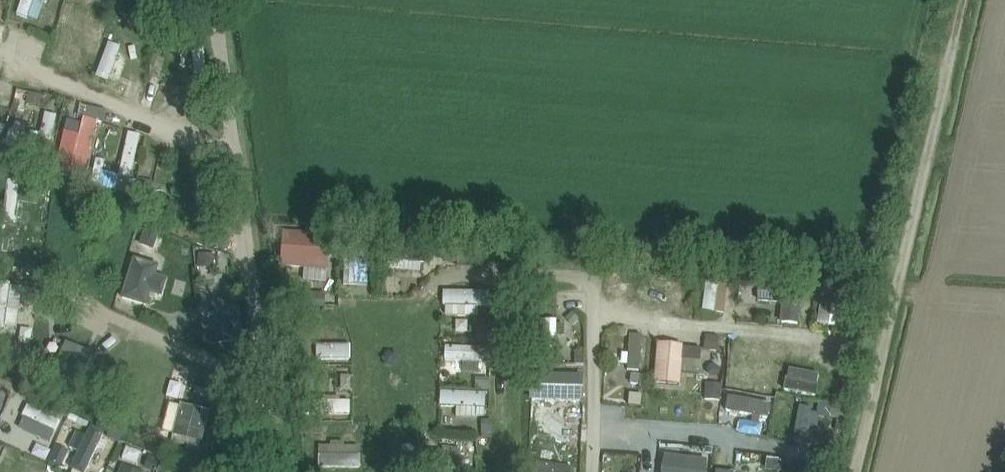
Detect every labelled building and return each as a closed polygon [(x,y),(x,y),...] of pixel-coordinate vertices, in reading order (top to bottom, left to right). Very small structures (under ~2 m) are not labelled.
[(326,265),(329,233),(283,229),(281,244),(309,246),(308,264),(326,265)] [(122,296),(121,299),(146,308),(147,305),(158,266),(134,259),(122,296)] [(758,286),(758,300),(782,301),(781,323),(797,323),(799,288),(758,286)] [(239,299),(212,303),(218,345),(245,341),(239,299)] [(707,462),(664,457),(662,471),(706,471),(707,462)] [(128,471),(159,471),(130,463),(128,471)]
